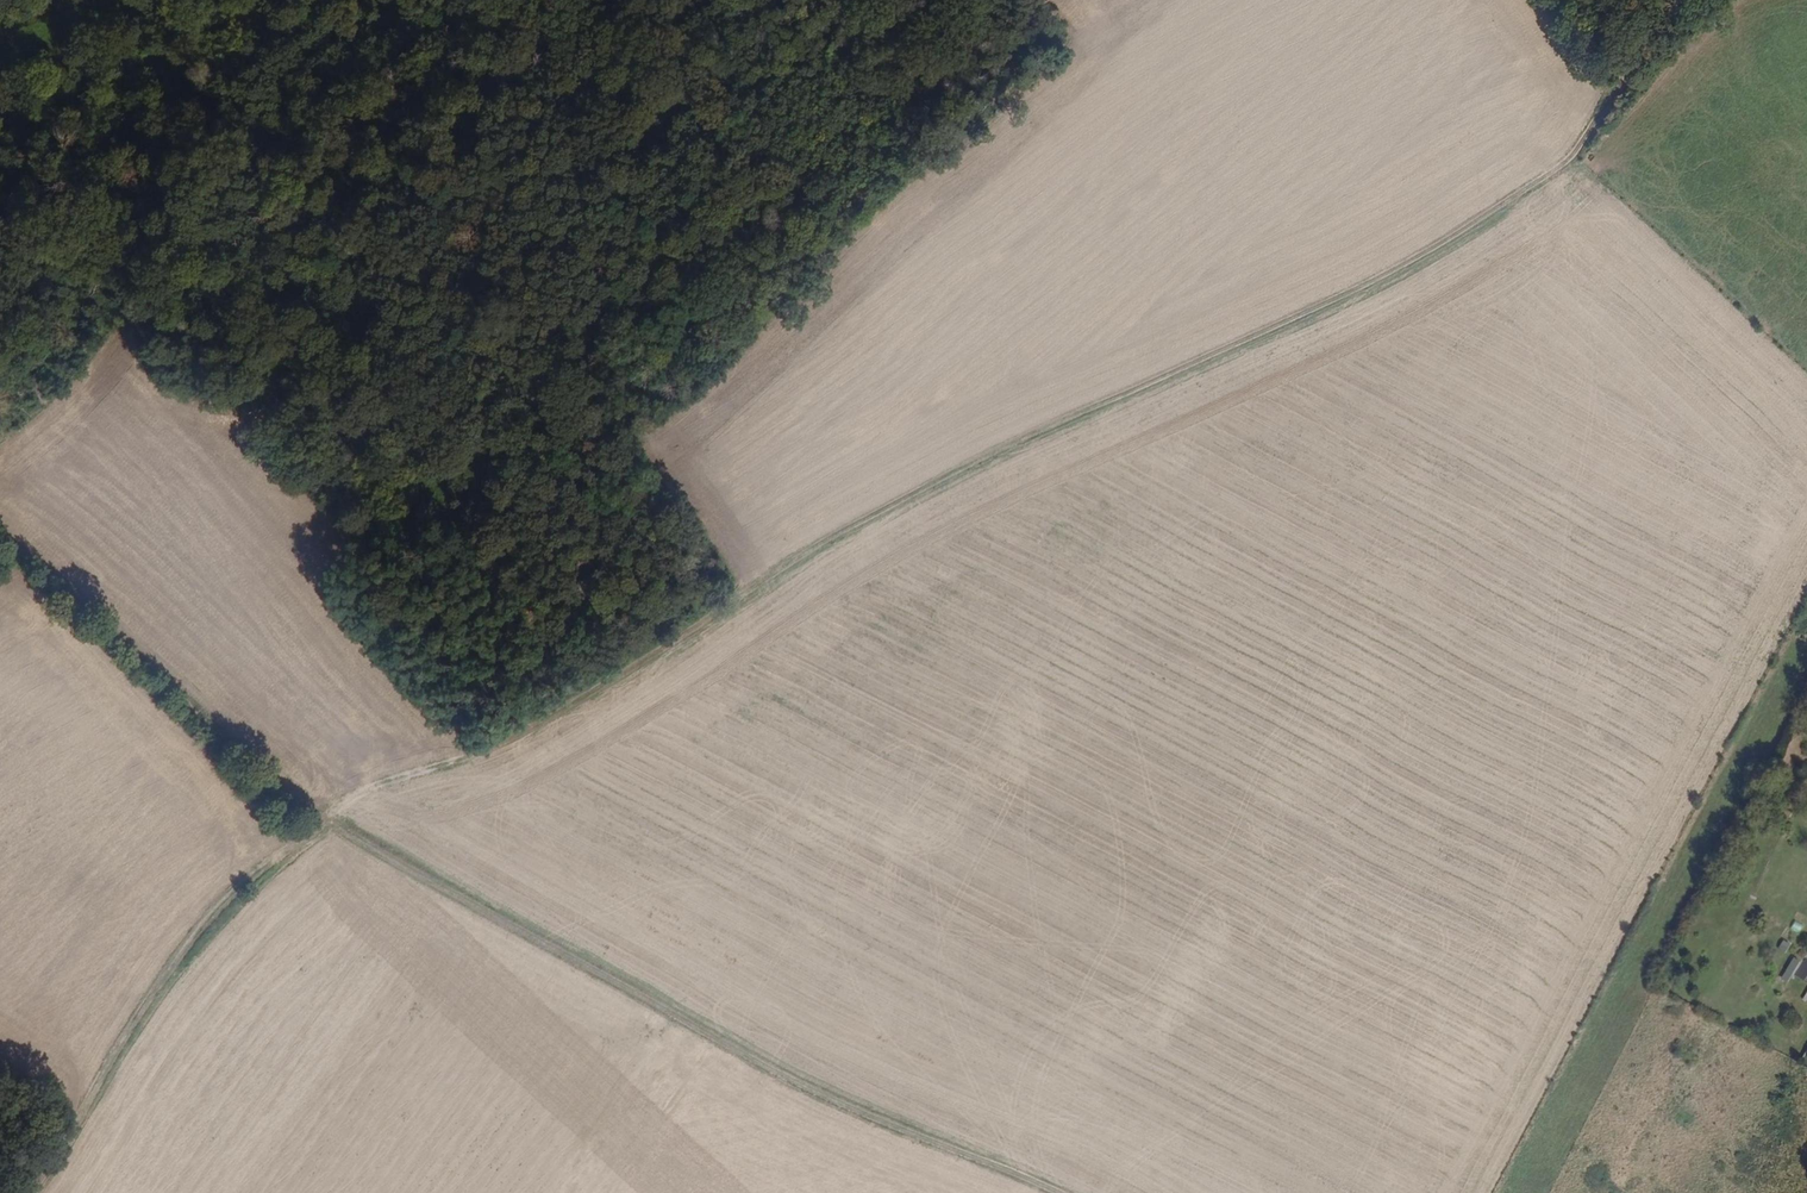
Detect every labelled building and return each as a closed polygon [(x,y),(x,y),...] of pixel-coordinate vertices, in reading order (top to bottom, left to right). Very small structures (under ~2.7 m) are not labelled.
[(1805,956),(1792,979),(1801,984),(1804,979),(1806,980),(1806,957),(1805,956)]
